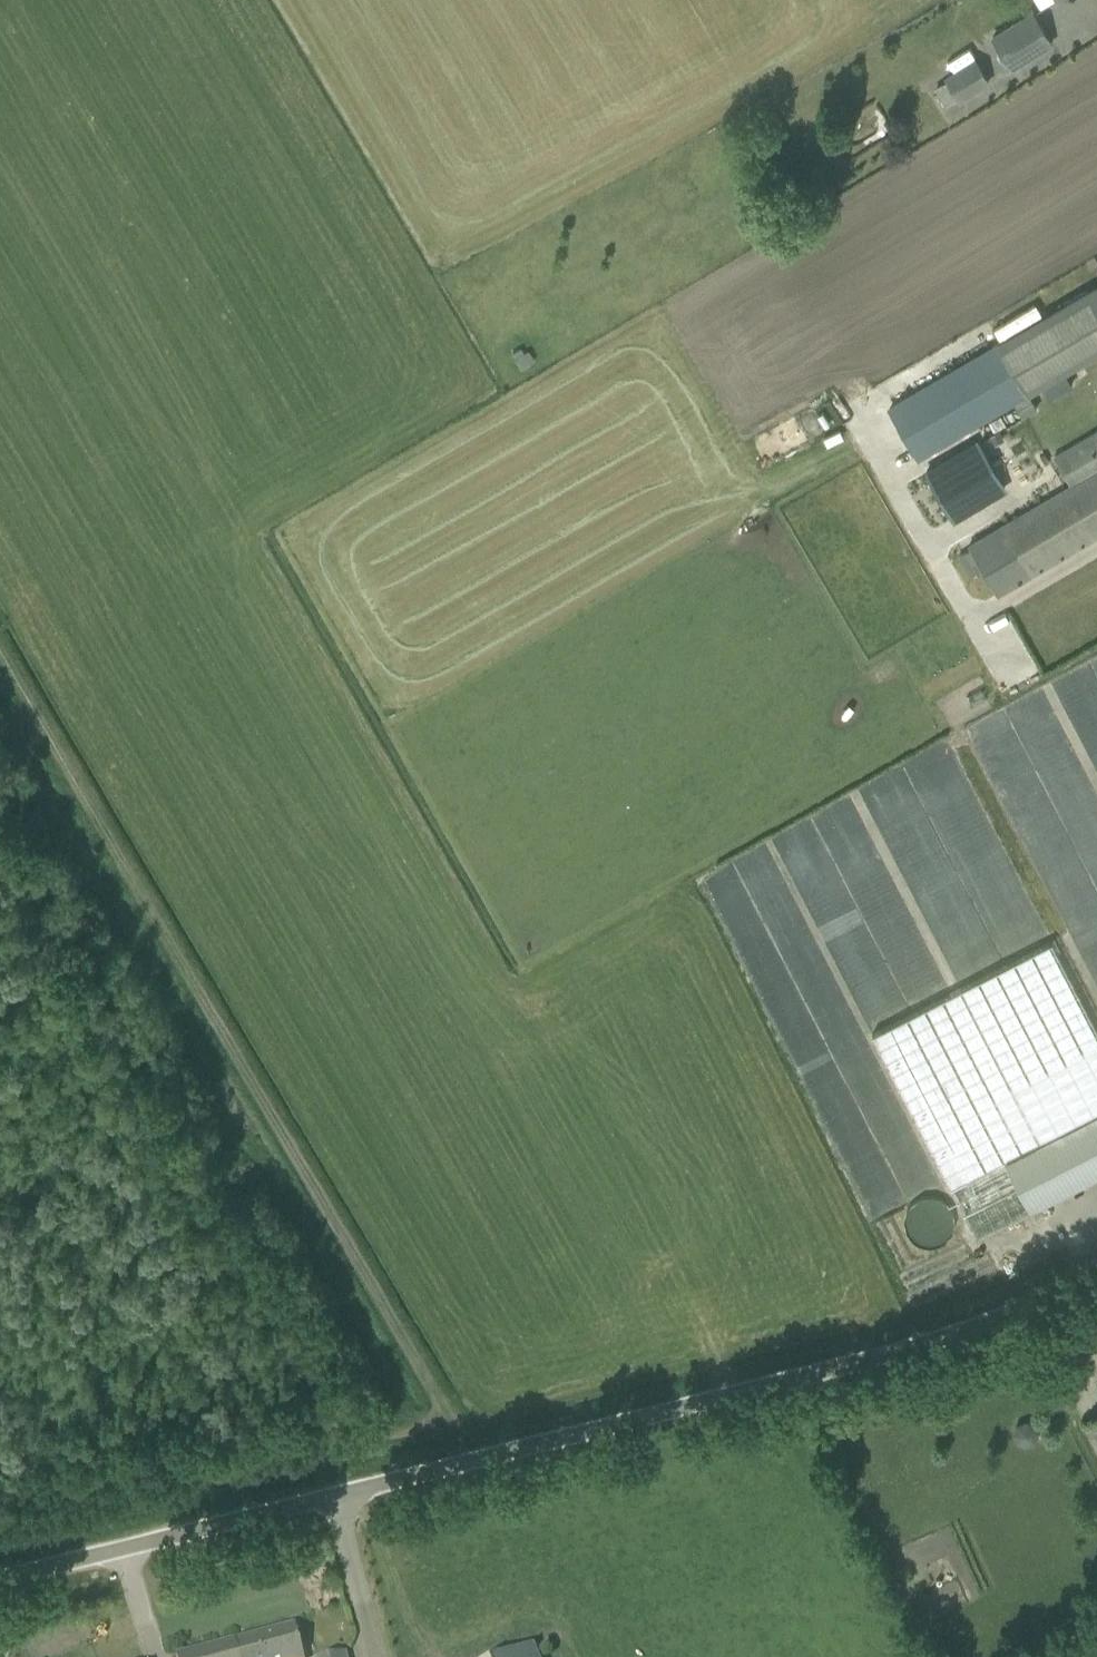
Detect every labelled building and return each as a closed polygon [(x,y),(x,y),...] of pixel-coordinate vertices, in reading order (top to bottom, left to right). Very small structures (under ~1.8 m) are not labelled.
[(993,38),(1012,68),(1052,43),(1033,13),(993,38)] [(934,89),(945,107),(959,99),(960,101),(989,82),(975,61),(946,79),(947,81),(934,89)] [(889,409),(918,459),(1043,387),(1050,399),(1073,386),(1066,373),(1096,354),(1096,286),(889,409)] [(521,348),(512,353),(521,370),(531,364),(524,352),(521,348)] [(958,556),(970,576),(982,569),(997,595),(1096,536),(1096,435),(1054,461),(1069,486),(968,545),(970,549),(958,556)] [(976,441),(925,471),(953,520),(1004,490),(976,441)] [(961,730),(953,735),(958,744),(967,740),(961,730)] [(873,1036),(964,1213),(977,1238),(1031,1209),(1096,1174),(1096,1029),(1053,944),(873,1036)] [(941,1220),(941,1219),(940,1213),(938,1208),(935,1202),(932,1199),(924,1194),(918,1192),(913,1192),(907,1193),(903,1194),(898,1197),(894,1201),(889,1209),(887,1213),(887,1219),(887,1225),(889,1230),(895,1238),(903,1243),(911,1246),(916,1246),(922,1244),(927,1242),(932,1239),(935,1236),(938,1230),(940,1226),(941,1220)] [(1096,1448),(1096,1418),(1085,1424),(1096,1448)] [(294,1628),(183,1656),(301,1656),(294,1628)]
